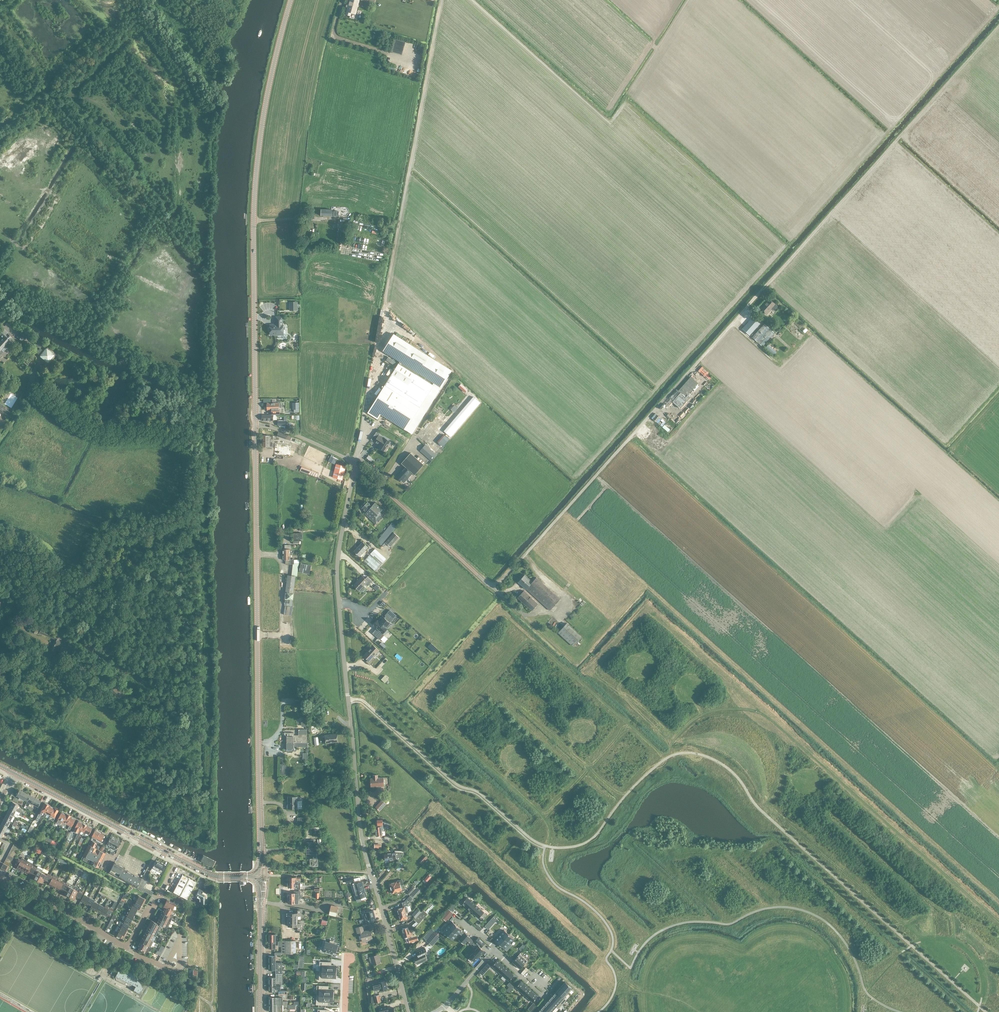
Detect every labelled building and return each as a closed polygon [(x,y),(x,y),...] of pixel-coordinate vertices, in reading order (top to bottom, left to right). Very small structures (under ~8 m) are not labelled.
[(359,0),(358,0),(350,0),(346,14),(350,16),(351,13),(355,14),(359,0)] [(773,306),(767,300),(760,308),(766,314),(773,306)] [(282,325),(282,318),(282,317),(276,317),(276,325),(270,325),(270,327),(269,328),(269,331),(270,331),(270,335),(283,335),(283,325),(282,325)] [(759,323),(752,317),(742,329),(749,335),(750,335),(752,337),(762,347),(775,333),(764,324),(762,326),(760,324),(759,323)] [(0,341),(0,340),(0,355),(8,347),(14,340),(7,333),(8,332),(4,328),(0,333),(0,335),(3,338),(0,341)] [(17,337),(23,342),(30,333),(24,329),(17,337)] [(399,361),(367,413),(377,419),(381,414),(412,434),(452,371),(393,334),(383,351),(399,361)] [(36,352),(49,364),(57,354),(46,345),(42,349),(41,348),(44,343),(34,335),(30,340),(39,348),(36,352)] [(766,347),(774,354),(778,349),(776,347),(774,348),(768,344),(766,347)] [(708,379),(712,375),(708,370),(704,375),(708,379)] [(690,377),(678,390),(680,392),(672,401),(680,408),(690,397),(688,395),(697,384),(690,377)] [(4,408),(5,407),(0,403),(0,417),(1,415),(7,419),(11,413),(4,408)] [(279,403),(267,403),(267,410),(272,410),(272,414),(280,414),(280,408),(281,408),(281,403),(279,403)] [(662,426),(666,421),(658,414),(654,419),(662,426)] [(456,431),(453,428),(447,435),(450,438),(456,431)] [(270,439),(270,435),(262,435),(262,446),(273,446),(273,443),(271,443),(271,439),(270,439)] [(384,438),(379,435),(375,442),(378,444),(378,443),(380,444),(378,447),(385,451),(391,442),(384,438)] [(449,440),(444,435),(437,443),(443,447),(449,440)] [(275,443),(274,454),(291,455),(291,451),(294,451),(294,445),(291,444),(291,445),(275,443)] [(426,444),(420,451),(429,459),(434,452),(426,444)] [(411,453),(401,463),(414,475),(424,464),(411,453)] [(342,480),(346,466),(336,464),(333,477),(342,480)] [(317,476),(319,471),(302,465),(300,470),(317,476)] [(401,481),(402,481),(403,482),(404,482),(407,480),(407,479),(405,477),(407,475),(402,471),(396,477),(401,481)] [(384,516),(380,512),(382,510),(375,503),(372,506),(367,502),(362,508),(367,512),(365,514),(376,524),(384,516)] [(396,526),(392,522),(376,541),(381,544),(396,526)] [(384,546),(386,543),(390,547),(399,537),(394,532),(385,542),(382,545),(384,546)] [(368,547),(362,542),(354,551),(360,556),(368,547)] [(285,549),(283,549),(283,554),(290,554),(290,555),(292,555),(292,552),(290,552),(290,549),(290,545),(285,545),(285,549)] [(364,561),(375,571),(386,559),(375,549),(364,561)] [(290,554),(283,554),(283,560),(286,560),(286,564),(290,564),(294,564),(294,558),(292,558),(292,559),(290,559),(290,555),(290,554)] [(292,603),(295,576),(297,576),(298,562),(295,562),(295,565),(293,565),(293,568),(291,567),(291,575),(288,574),(284,602),(285,606),(284,614),(291,615),(292,615),(293,607),(292,606),(292,603)] [(299,572),(309,574),(311,565),(301,563),(299,572)] [(525,575),(519,582),(550,610),(560,599),(536,577),(533,581),(525,575)] [(368,586),(372,581),(368,576),(365,579),(362,576),(353,585),(359,591),(360,592),(362,592),(365,589),(365,587),(364,586),(365,584),(368,586)] [(518,597),(528,607),(527,609),(531,612),(532,610),(538,604),(524,591),(518,597)] [(392,621),(396,615),(390,610),(385,615),(387,617),(386,619),(382,616),(378,620),(387,629),(391,624),(390,622),(391,620),(392,621)] [(383,633),(387,629),(378,620),(374,624),(375,625),(374,625),(378,629),(374,634),(380,639),(384,635),(383,633)] [(558,632),(573,646),(581,637),(567,623),(558,632)] [(369,662),(368,663),(370,665),(376,659),(373,657),(379,651),(373,645),(368,649),(369,650),(364,655),(368,659),(367,660),(369,662)] [(125,692),(117,684),(113,689),(121,696),(125,692)] [(307,729),(298,729),(298,735),(294,735),(294,733),(286,733),(286,736),(284,736),(284,748),(284,750),(294,750),(294,746),(308,747),(308,742),(308,740),(307,740),(307,734),(307,729)] [(337,734),(324,735),(325,743),(338,742),(337,734)] [(280,763),(280,774),(290,774),(290,768),(287,768),(287,764),(280,763)] [(385,786),(384,777),(371,778),(371,787),(385,786)] [(20,804),(21,801),(22,799),(26,793),(19,789),(16,795),(20,797),(19,799),(13,796),(12,800),(17,802),(20,804)] [(27,801),(32,804),(35,798),(30,795),(27,801)] [(298,808),(302,808),(302,801),(298,801),(298,797),(288,797),(288,808),(298,808)] [(32,804),(38,807),(41,801),(35,798),(32,804)] [(375,808),(380,811),(385,805),(381,801),(375,808)] [(13,802),(10,807),(16,810),(19,812),(24,814),(25,812),(22,811),(17,808),(18,805),(13,802)] [(42,811),(45,813),(49,805),(49,804),(46,803),(46,804),(44,803),(35,820),(38,821),(42,811)] [(49,805),(45,813),(44,816),(46,817),(47,815),(49,816),(54,808),(53,807),(54,807),(51,805),(51,806),(49,805)] [(10,807),(7,813),(13,816),(16,810),(10,807)] [(54,808),(49,816),(50,816),(48,819),(49,819),(49,820),(52,822),(53,821),(53,822),(59,811),(59,810),(57,809),(57,808),(55,807),(54,808)] [(59,820),(62,822),(66,813),(65,812),(64,813),(61,811),(56,822),(58,823),(59,820)] [(7,813),(4,818),(10,821),(13,816),(7,813)] [(66,813),(62,822),(60,824),(62,825),(63,824),(65,826),(66,824),(71,816),(66,813)] [(73,817),(71,816),(66,824),(69,826),(68,828),(70,829),(75,819),(73,818),(73,817)] [(4,818),(1,823),(7,826),(10,821),(4,818)] [(76,828),(79,830),(83,823),(82,823),(82,822),(81,821),(80,822),(78,821),(73,830),(75,831),(76,828)] [(83,823),(79,830),(75,838),(77,839),(81,831),(84,832),(87,825),(87,824),(85,823),(84,824),(83,823)] [(89,826),(87,825),(84,832),(82,835),(84,836),(86,833),(89,835),(92,828),(91,827),(90,826),(89,826)] [(90,841),(88,844),(92,846),(100,831),(98,831),(98,830),(97,829),(96,830),(95,829),(91,837),(94,838),(92,842),(90,841)] [(102,832),(100,831),(92,846),(94,848),(97,843),(99,844),(100,841),(101,842),(104,835),(104,834),(104,833),(102,832)] [(109,846),(109,847),(115,850),(116,848),(119,842),(110,837),(107,844),(109,846)] [(92,846),(88,844),(81,859),(98,867),(104,855),(105,853),(104,852),(94,848),(92,846)] [(314,848),(307,848),(307,854),(311,854),(311,856),(314,856),(317,856),(320,856),(319,851),(314,851),(314,848)] [(392,852),(384,853),(384,854),(383,855),(384,857),(385,857),(385,863),(389,862),(389,861),(393,861),(393,859),(396,858),(399,860),(404,854),(404,850),(395,850),(395,852),(392,853),(392,852)] [(216,860),(203,854),(200,861),(213,868),(216,860)] [(425,856),(420,862),(422,864),(428,858),(425,856)] [(22,870),(27,860),(22,857),(21,859),(18,858),(15,865),(17,866),(16,867),(22,870)] [(28,872),(31,873),(34,866),(31,865),(33,863),(27,860),(22,870),(27,873),(28,872)] [(152,867),(161,872),(164,866),(156,861),(152,867)] [(119,878),(137,887),(141,878),(124,869),(125,867),(115,862),(112,867),(112,866),(109,873),(119,878)] [(399,862),(394,868),(398,871),(403,865),(399,862)] [(4,863),(3,863),(1,868),(6,871),(9,866),(4,863)] [(32,877),(37,880),(42,870),(37,867),(34,866),(31,873),(33,874),(32,877)] [(44,880),(46,881),(50,874),(42,870),(43,870),(42,870),(37,880),(42,883),(44,880)] [(48,884),(54,887),(58,878),(59,876),(53,873),(52,875),(50,874),(46,881),(49,883),(48,884)] [(288,877),(288,882),(296,882),(300,882),(300,877),(308,877),(308,874),(296,874),(296,877),(288,877)] [(173,892),(187,899),(190,893),(199,898),(199,903),(207,903),(207,898),(206,898),(206,894),(202,892),(203,891),(194,887),(196,882),(182,875),(173,892)] [(365,892),(362,882),(355,884),(354,881),(353,877),(345,879),(347,883),(350,882),(351,885),(352,885),(355,895),(355,896),(355,898),(356,898),(357,901),(358,902),(361,901),(361,900),(361,898),(366,896),(366,895),(366,892),(365,892)] [(66,883),(58,878),(54,887),(59,890),(60,888),(62,890),(66,883)] [(142,890),(151,895),(152,891),(147,888),(147,889),(143,887),(147,881),(141,878),(137,887),(142,890)] [(389,883),(391,888),(404,885),(402,879),(389,883)] [(68,884),(66,883),(62,890),(65,891),(63,893),(69,896),(73,888),(68,885),(68,884)] [(404,885),(391,888),(392,894),(405,890),(404,885)] [(410,895),(415,889),(416,888),(413,886),(412,887),(407,893),(410,895)] [(78,891),(73,888),(69,896),(74,899),(76,896),(78,898),(82,891),(79,889),(78,891)] [(432,895),(428,892),(421,899),(421,900),(420,901),(422,902),(423,901),(425,903),(432,895)] [(80,900),(86,903),(89,896),(84,894),(80,900)] [(137,894),(134,900),(143,904),(146,899),(137,894)] [(90,907),(91,908),(94,901),(94,900),(95,899),(89,896),(86,903),(91,906),(90,907)] [(413,899),(410,896),(405,902),(408,905),(413,899)] [(476,905),(467,897),(462,903),(470,911),(476,905)] [(99,903),(100,901),(98,899),(97,902),(94,901),(91,908),(96,910),(99,903)] [(163,908),(164,908),(165,906),(171,910),(174,904),(178,906),(180,902),(174,899),(173,902),(167,899),(162,907),(163,908)] [(131,904),(130,904),(137,908),(140,910),(143,904),(134,900),(136,901),(133,906),(131,904)] [(434,906),(430,902),(424,910),(423,910),(421,912),(418,909),(412,915),(416,918),(414,919),(419,923),(428,913),(427,913),(434,906)] [(104,906),(99,903),(96,910),(101,913),(104,906)] [(104,906),(101,913),(104,914),(106,916),(107,914),(110,916),(114,907),(111,906),(110,907),(105,904),(104,906)] [(130,904),(127,910),(134,914),(137,908),(130,904)] [(338,907),(331,905),(329,914),(336,916),(338,907)] [(486,914),(476,905),(470,911),(479,918),(481,916),(483,918),(486,914)] [(163,908),(161,912),(172,917),(175,912),(171,910),(165,906),(164,908),(163,908)] [(399,914),(406,912),(405,910),(407,909),(406,906),(397,909),(398,911),(398,912),(398,914),(399,914)] [(449,908),(442,917),(447,921),(454,912),(449,908)] [(364,912),(367,923),(369,923),(375,921),(374,918),(376,918),(373,910),(372,910),(372,909),(368,910),(369,911),(364,912)] [(127,910),(125,916),(132,919),(132,918),(134,914),(127,910)] [(288,913),(288,920),(298,920),(298,916),(301,916),(301,910),(295,910),(295,913),(288,913)] [(161,912),(159,917),(169,922),(172,917),(161,912)] [(125,916),(122,921),(129,924),(132,919),(125,916)] [(493,916),(485,926),(489,929),(497,919),(493,916)] [(159,917),(156,922),(161,925),(166,928),(169,923),(169,922),(159,917)] [(151,920),(148,925),(158,930),(161,925),(156,922),(151,919),(151,920)] [(298,920),(288,920),(288,926),(295,926),(295,929),(301,929),(301,923),(298,923),(298,920)] [(122,921),(119,926),(127,930),(128,930),(126,929),(129,924),(122,921)] [(448,936),(457,926),(452,921),(443,931),(448,936)] [(148,925),(145,930),(156,936),(158,930),(148,925)] [(115,934),(122,938),(123,935),(125,936),(127,930),(119,926),(117,931),(115,934)] [(373,940),(370,930),(364,931),(363,926),(356,928),(357,933),(360,932),(363,942),(373,940)] [(462,930),(457,926),(448,936),(453,940),(459,933),(462,936),(459,940),(464,944),(470,937),(465,933),(464,934),(461,931),(462,930)] [(410,942),(414,941),(415,942),(419,941),(417,936),(415,936),(411,937),(410,936),(413,935),(411,929),(409,930),(408,928),(403,929),(405,937),(408,936),(410,942)] [(153,941),(155,936),(156,936),(145,930),(142,935),(153,941)] [(500,945),(509,934),(504,930),(495,940),(500,945)] [(439,938),(433,933),(426,940),(432,946),(439,938)] [(505,949),(514,939),(509,934),(500,945),(505,949)] [(150,946),(153,941),(142,935),(139,941),(150,946)] [(475,962),(484,951),(481,948),(485,943),(478,937),(473,944),(477,947),(469,956),(470,957),(468,959),(472,963),(474,961),(475,962)] [(296,940),(282,941),(282,954),(296,954),(296,940)] [(324,941),(321,950),(333,954),(334,951),(336,952),(338,945),(333,944),(334,941),(331,940),(330,943),(324,941)] [(146,955),(150,946),(139,941),(137,946),(138,947),(137,950),(146,955)] [(425,948),(416,952),(417,952),(418,951),(419,954),(418,954),(418,955),(414,957),(417,964),(428,959),(426,955),(428,954),(425,948)] [(378,954),(369,957),(370,963),(372,962),(373,965),(381,963),(378,954)] [(527,961),(520,954),(512,962),(520,969),(527,961)] [(506,967),(497,960),(492,966),(500,973),(506,967)] [(488,961),(480,972),(483,975),(492,964),(488,961)] [(320,962),(320,971),(336,972),(337,965),(331,965),(331,963),(331,962),(320,962)] [(276,963),(269,963),(269,970),(276,970),(276,974),(282,974),(282,963),(276,963)] [(116,973),(116,974),(136,984),(133,989),(138,992),(143,983),(145,979),(120,966),(117,972),(117,971),(116,973)] [(514,975),(506,967),(500,973),(509,981),(514,975)] [(320,971),(320,980),(325,981),(331,981),(331,980),(330,980),(330,978),(336,978),(336,972),(320,971)] [(269,977),(269,984),(281,984),(282,984),(282,974),(276,974),(276,977),(269,977)] [(507,989),(510,992),(516,985),(510,980),(507,984),(509,986),(507,989)] [(387,988),(386,981),(379,982),(379,983),(374,984),(375,990),(380,989),(381,990),(387,988)] [(521,981),(516,987),(524,995),(529,989),(521,981)] [(565,982),(561,986),(568,993),(572,989),(565,982)] [(317,986),(317,995),(333,996),(334,989),(328,989),(328,986),(317,986)] [(568,993),(561,986),(557,991),(564,998),(568,993)] [(538,996),(529,989),(524,995),(532,1002),(538,996)] [(564,998),(557,991),(553,996),(563,1004),(566,1000),(564,998)] [(371,1004),(375,1003),(381,1001),(380,994),(374,996),(371,996),(371,1004)] [(317,995),(317,1004),(328,1005),(328,1002),(333,1002),(333,996),(317,995)] [(563,1004),(553,996),(549,1000),(556,1007),(558,1009),(563,1004)] [(556,1007),(549,1000),(545,1004),(552,1011),(556,1007)]
